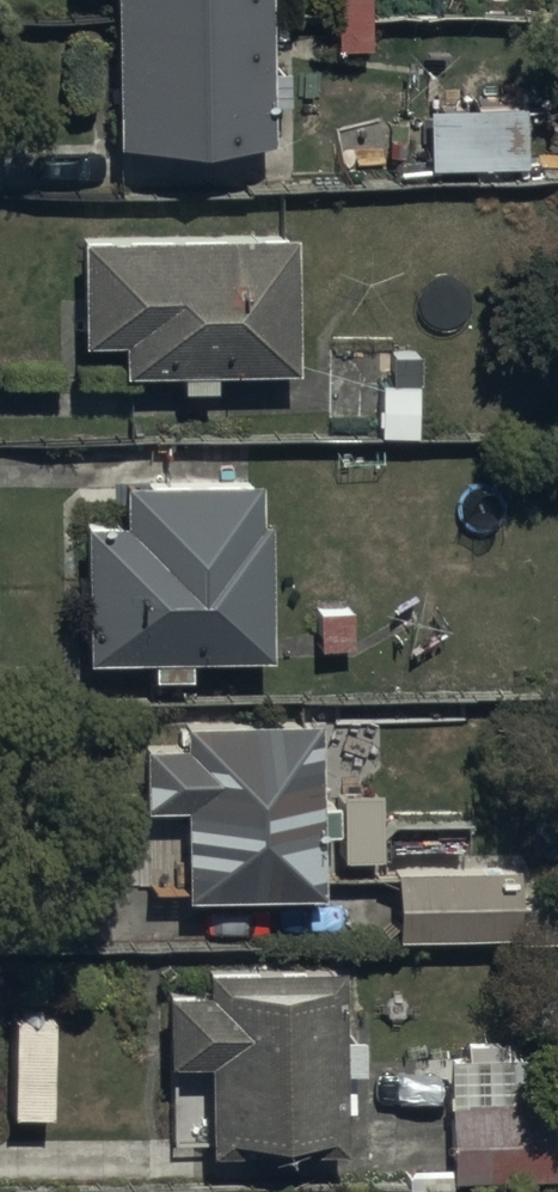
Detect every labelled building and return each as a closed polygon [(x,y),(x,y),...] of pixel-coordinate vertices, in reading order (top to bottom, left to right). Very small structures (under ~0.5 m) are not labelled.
[(112,153),(266,148),(266,108),(284,108),(284,73),(266,73),(265,0),(111,0),(112,153)] [(368,0),(330,0),(331,55),(369,55),(368,0)] [(523,111),(425,113),(426,171),(524,169),(523,111)] [(294,378),(293,239),(79,240),(80,349),(120,348),(120,379),(175,379),(175,391),(211,391),(211,379),(236,379),(236,414),(311,414),(311,378),(294,378)] [(418,351),(324,352),(325,431),(419,430),(418,351)] [(268,667),(266,528),(257,528),(256,483),(119,485),(119,521),(80,522),(81,669),(150,668),(150,681),(190,680),(190,668),(268,667)] [(182,819),(183,904),(323,903),(322,840),(336,840),(336,808),(319,808),(318,724),(179,726),(179,750),(134,750),(135,820),(182,819)] [(396,875),(397,941),(517,940),(516,874),(396,875)] [(165,996),(165,1071),(205,1073),(206,1142),(206,1160),(342,1159),(341,1078),(361,1078),(361,1041),(341,1041),(341,975),(205,976),(205,995),(165,996)] [(451,1059),(451,1181),(557,1181),(557,1058),(451,1059)]
